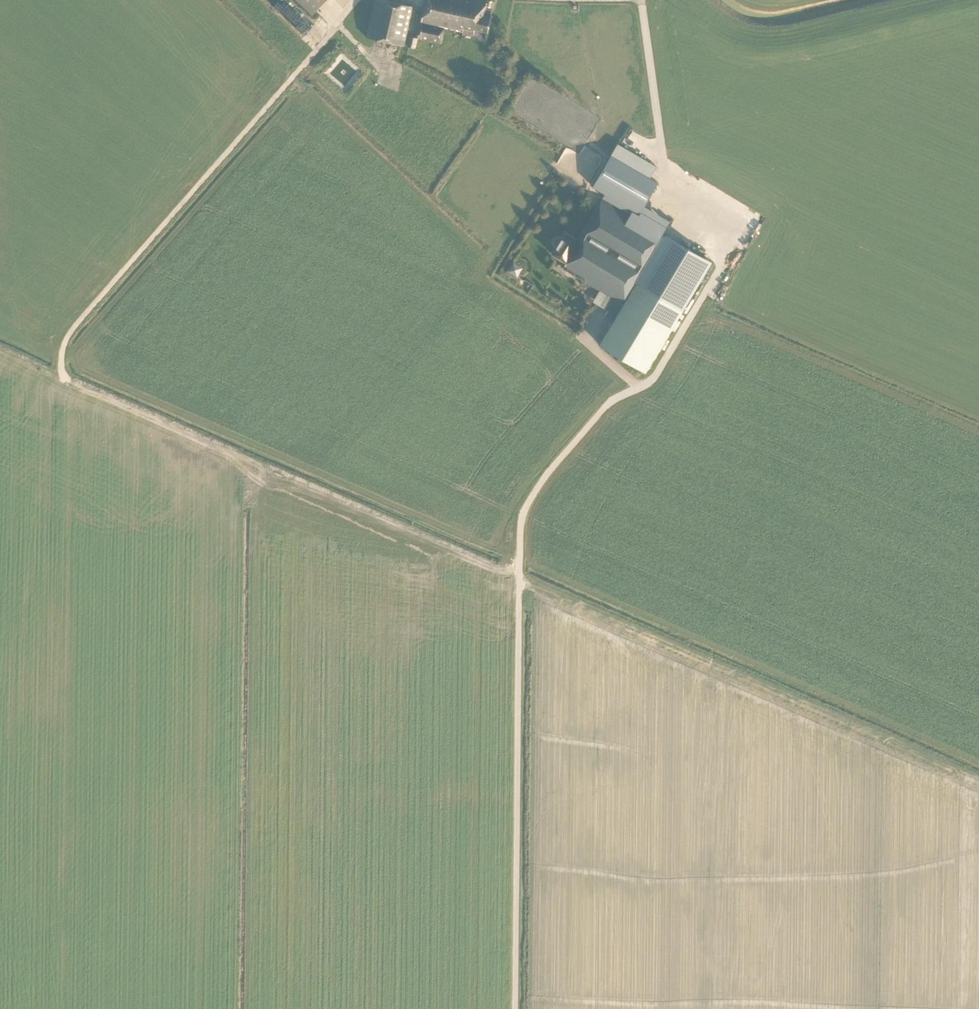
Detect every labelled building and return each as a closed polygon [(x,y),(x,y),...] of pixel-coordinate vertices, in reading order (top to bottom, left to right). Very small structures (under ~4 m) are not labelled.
[(312,14),(326,0),(298,0),(312,14)] [(413,6),(388,0),(375,0),(366,37),(404,45),(413,6)] [(490,7),(492,1),(488,0),(426,0),(418,37),(442,43),(445,28),(473,34),(475,29),(487,32),(490,16),(492,9),(486,7),(486,6),(490,7)] [(415,48),(418,37),(410,36),(408,46),(415,48)] [(658,182),(613,154),(594,185),(639,213),(658,182)] [(622,302),(649,257),(663,234),(603,198),(583,233),(584,233),(580,240),(565,232),(553,253),(567,262),(563,267),(622,302)] [(666,234),(637,282),(600,343),(646,371),(712,262),(666,234)] [(521,275),(527,267),(518,262),(513,271),(521,275)]
